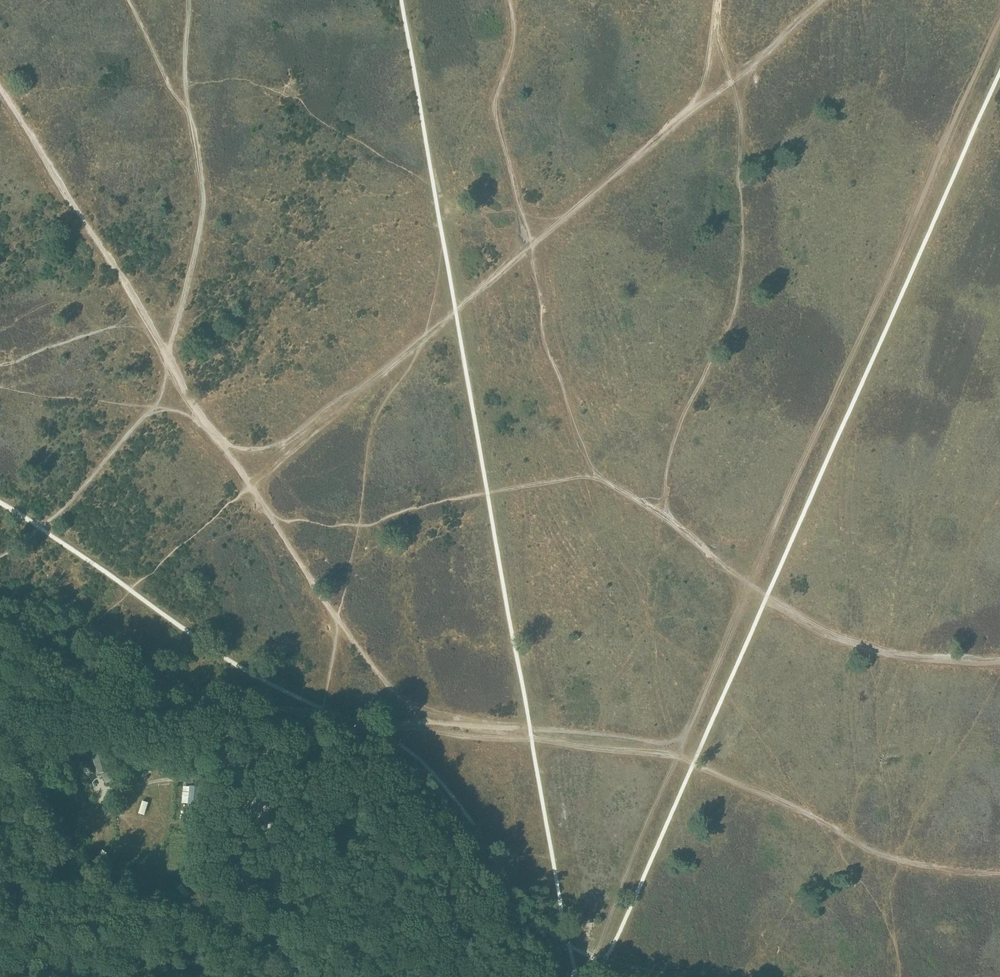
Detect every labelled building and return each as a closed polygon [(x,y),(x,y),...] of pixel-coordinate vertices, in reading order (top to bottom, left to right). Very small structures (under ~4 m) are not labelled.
[(97,773),(100,772),(106,783),(118,776),(112,767),(108,769),(99,738),(88,742),(97,773)] [(238,937),(225,936),(223,948),(236,950),(238,937)]
